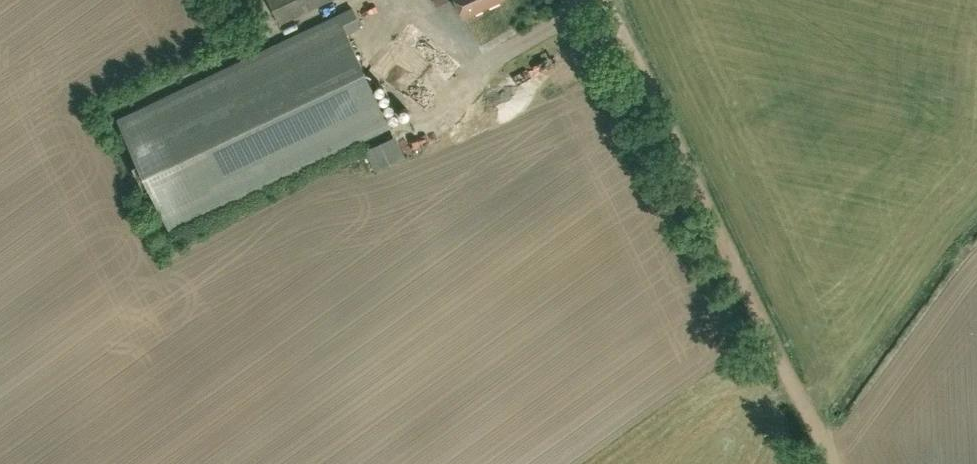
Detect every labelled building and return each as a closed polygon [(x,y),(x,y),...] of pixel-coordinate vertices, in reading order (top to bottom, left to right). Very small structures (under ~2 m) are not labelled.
[(328,0),(269,0),(280,22),(328,0)] [(464,17),(500,0),(456,0),(464,17)] [(346,33),(361,26),(352,8),(118,118),(170,230),(390,127),(346,33)] [(400,136),(371,150),(381,170),(410,156),(400,136)] [(455,199),(460,213),(472,209),(467,195),(455,199)]
